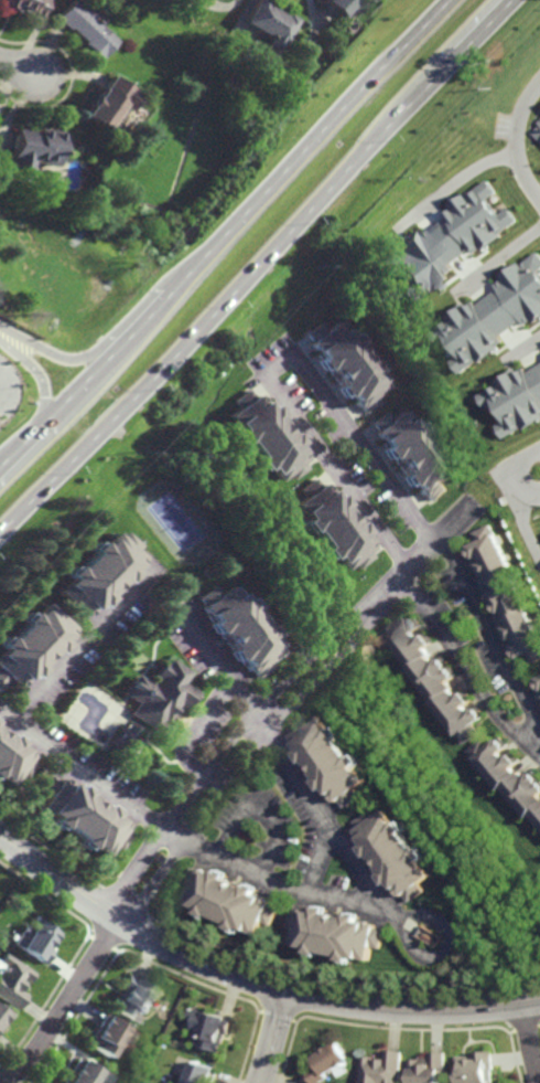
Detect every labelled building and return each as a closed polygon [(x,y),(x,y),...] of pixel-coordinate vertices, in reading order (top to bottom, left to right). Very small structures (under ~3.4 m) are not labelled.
[(17,13),(0,6),(3,0),(47,0),(37,20),(18,11),(17,13)] [(244,24),(258,0),(261,0),(269,4),(267,7),(287,19),(289,15),(299,22),(283,47),(281,46),(277,55),(264,47),(269,40),(244,24)] [(323,3),(326,0),(363,0),(367,3),(357,14),(350,9),(342,20),(323,3)] [(83,11),(84,9),(91,18),(90,18),(116,42),(97,61),(80,45),(83,43),(69,30),(68,31),(55,19),(73,1),(83,11)] [(100,134),(79,119),(85,110),(84,109),(90,99),(91,100),(97,92),(98,93),(109,77),(137,97),(126,114),(118,109),(109,121),(116,126),(109,137),(100,134)] [(525,128),(539,116),(539,137),(536,141),(525,128)] [(37,132),(39,129),(63,132),(57,167),(33,163),(32,170),(10,167),(15,129),(37,132)] [(485,197),(498,213),(507,206),(516,219),(499,232),(500,234),(495,238),(498,243),(486,252),(482,246),(474,252),(471,247),(450,264),(453,268),(446,274),(449,277),(431,290),(429,288),(410,301),(396,282),(403,275),(398,267),(389,274),(380,262),(396,249),(392,246),(413,230),(415,233),(422,227),(425,231),(444,216),(441,212),(449,206),(445,202),(453,197),(454,199),(466,189),(468,192),(485,179),(494,190),(485,197)] [(538,268),(539,271),(539,323),(538,325),(533,318),(526,323),(522,319),(501,335),(505,339),(497,344),(499,348),(482,362),(479,359),(461,372),(446,352),(455,346),(449,338),(441,344),(431,331),(447,320),(444,316),(465,300),(467,304),(474,298),(477,301),(496,287),(494,283),(500,277),(498,274),(506,267),(507,269),(519,261),(520,263),(538,251),(539,253),(539,267),(538,268)] [(346,327),(346,326),(352,332),(356,329),(364,340),(361,342),(375,359),(377,358),(384,367),(380,370),(386,378),(384,379),(389,385),(377,394),(382,401),(367,413),(361,406),(359,407),(354,401),(348,394),(347,395),(339,385),(343,383),(339,379),(336,381),(330,372),(332,371),(328,367),(325,369),(318,360),(321,359),(320,358),(321,357),(316,351),(317,350),(311,342),(313,340),(309,333),(324,321),(330,329),(341,320),(346,327)] [(526,370),(539,361),(539,420),(525,429),(522,426),(504,437),(490,416),(499,411),(495,402),(486,407),(478,394),(495,384),(493,380),(515,367),(516,370),(523,365),(526,370)] [(255,396),(258,393),(269,406),(272,404),(280,414),(277,416),(291,434),(293,432),(300,442),(296,444),(307,458),(303,461),(309,468),(293,480),(288,473),(277,480),(267,466),(262,469),(255,459),(258,457),(246,440),(242,442),(235,432),(239,428),(229,415),(239,406),(235,401),(250,390),(255,396)] [(412,415),(417,422),(419,420),(426,429),(424,431),(438,448),(440,446),(447,456),(443,459),(454,474),(442,482),(447,490),(432,501),(426,493),(423,496),(413,482),(411,484),(404,476),(409,473),(404,467),(401,469),(396,461),(399,459),(395,455),(391,457),(385,447),(386,446),(381,439),(384,438),(378,431),(379,431),(374,423),(389,412),(395,418),(407,408),(412,415)] [(321,486),(324,484),(328,489),(330,489),(335,496),(339,493),(346,503),(344,506),(356,523),(359,521),(367,531),(364,534),(374,548),(369,551),(374,558),(358,569),(354,562),(343,570),(333,555),(328,559),(321,548),(324,546),(312,530),(309,532),(301,521),(304,519),(294,503),(305,496),(300,489),(315,478),(321,486)] [(525,609),(539,641),(539,658),(529,663),(525,655),(516,659),(516,658),(512,660),(507,649),(510,648),(509,647),(516,644),(512,638),(507,641),(507,640),(504,641),(498,631),(501,629),(506,626),(503,618),(506,617),(503,610),(497,614),(493,615),(482,594),(492,588),(488,582),(490,580),(487,574),(482,576),(477,577),(472,566),(482,562),(479,555),(469,561),(464,549),(467,546),(475,542),(471,532),(488,523),(511,572),(509,573),(527,608),(525,609)] [(144,545),(138,552),(144,558),(138,564),(139,565),(133,571),(136,573),(127,582),(125,580),(121,584),(122,585),(115,593),(114,592),(110,596),(112,598),(104,607),(101,605),(97,609),(96,609),(89,617),(63,592),(75,578),(71,575),(78,566),(82,569),(97,553),(94,550),(102,542),(106,545),(118,532),(123,538),(130,531),(144,545)] [(242,601),(247,597),(253,607),(251,609),(263,628),(267,626),(273,636),(269,638),(279,654),(268,660),(272,668),(257,678),(252,671),(249,673),(239,659),(235,662),(228,652),(231,651),(228,646),(226,647),(225,644),(228,641),(226,638),(224,639),(218,633),(216,634),(209,624),(213,622),(203,607),(205,606),(199,597),(216,587),(220,594),(233,586),(242,601)] [(3,692),(0,689),(0,666),(0,656),(1,655),(3,657),(10,649),(2,644),(10,636),(17,640),(18,641),(33,624),(26,618),(34,610),(37,613),(40,614),(39,615),(41,616),(46,610),(44,609),(51,604),(77,629),(72,635),(73,636),(66,643),(67,645),(60,652),(57,651),(54,655),(55,656),(46,667),(48,669),(42,677),(40,677),(36,675),(31,681),(30,681),(24,687),(22,687),(14,680),(3,692)] [(421,624),(418,626),(419,628),(413,633),(418,638),(426,631),(433,640),(429,644),(430,645),(425,648),(431,656),(429,657),(433,662),(442,656),(455,673),(451,677),(453,679),(447,682),(452,690),(451,691),(455,696),(460,692),(460,693),(464,690),(471,700),(462,707),(466,713),(475,705),(483,715),(478,719),(479,720),(472,725),(477,733),(462,744),(456,736),(432,704),(434,702),(410,670),(412,668),(382,627),(398,616),(403,624),(415,615),(421,624)] [(192,672),(184,683),(198,693),(192,704),(188,702),(184,709),(180,705),(169,722),(164,719),(163,721),(166,724),(161,733),(133,713),(141,702),(127,692),(140,675),(154,684),(159,677),(156,675),(164,663),(168,666),(172,659),(192,672)] [(530,681),(539,676),(539,690),(536,692),(530,681)] [(335,731),(341,729),(347,736),(346,737),(347,739),(344,741),(357,760),(361,756),(367,764),(365,766),(367,767),(363,769),(372,784),(360,793),(365,799),(349,809),(345,803),(342,805),(332,792),(328,794),(327,792),(326,793),(321,785),(325,783),(320,774),(322,773),(318,768),(316,771),(312,764),(310,765),(307,764),(306,765),(301,756),(305,753),(295,737),(298,736),(293,728),(307,718),(313,725),(325,718),(335,731)] [(139,734),(145,739),(133,755),(127,751),(122,756),(114,751),(118,744),(115,742),(126,725),(129,729),(134,721),(143,728),(139,734)] [(2,776),(0,779),(0,726),(9,733),(9,734),(13,737),(17,734),(25,740),(24,741),(26,743),(24,746),(36,756),(35,756),(36,757),(35,760),(41,763),(29,779),(23,775),(14,786),(2,776)] [(533,771),(539,778),(539,824),(533,817),(531,819),(505,789),(503,792),(466,752),(480,739),(488,746),(498,736),(507,745),(504,748),(505,750),(499,754),(504,758),(511,751),(520,761),(517,763),(518,764),(515,766),(526,778),(530,773),(533,771)] [(63,782),(65,778),(73,784),(73,783),(79,787),(83,784),(93,790),(88,796),(95,800),(93,803),(98,807),(99,805),(107,809),(110,804),(120,810),(117,815),(121,819),(120,820),(129,827),(127,830),(133,835),(122,850),(117,846),(108,858),(101,852),(100,853),(93,848),(89,852),(79,845),(83,841),(64,828),(63,831),(54,825),(56,821),(55,820),(56,818),(44,808),(53,797),(44,790),(55,775),(63,782)] [(391,877),(387,870),(388,869),(386,866),(384,867),(379,860),(376,861),(375,859),(372,860),(366,851),(371,848),(368,845),(361,834),(364,832),(358,824),(374,813),(380,820),(391,811),(403,827),(408,824),(412,831),(409,834),(411,836),(409,836),(420,853),(424,850),(432,862),(426,864),(435,879),(424,885),(429,893),(413,903),(410,899),(408,900),(402,891),(401,892),(399,888),(396,890),(395,888),(392,889),(386,879),(391,877)] [(161,864),(155,860),(160,853),(166,858),(161,864)] [(199,870),(199,868),(210,872),(209,874),(217,878),(219,870),(230,874),(227,882),(231,883),(241,888),(241,889),(248,891),(251,884),(261,889),(259,898),(264,901),(266,899),(273,903),(272,905),(281,909),(273,927),(266,924),(259,938),(251,935),(242,932),(241,936),(229,932),(231,926),(212,919),(209,922),(198,917),(201,912),(193,907),(193,906),(185,902),(190,889),(183,885),(191,867),(199,870)] [(332,913),(333,913),(333,917),(341,920),(339,923),(345,924),(346,920),(354,922),(356,914),(366,916),(365,926),(374,928),(374,925),(381,927),(381,930),(390,932),(386,951),(378,949),(375,964),(367,963),(367,964),(359,963),(357,968),(345,965),(346,960),(324,956),(323,960),(312,957),(313,953),(304,951),(305,948),(295,946),(299,932),(289,930),(293,911),(301,913),(302,911),(311,912),(311,910),(321,912),(322,907),(332,910),(332,913)] [(63,934),(57,943),(55,942),(51,949),(54,952),(45,966),(13,943),(26,925),(34,930),(34,928),(33,927),(41,917),(63,934)] [(440,946),(429,939),(432,935),(442,942),(440,946)] [(18,1009),(0,997),(0,971),(3,966),(0,963),(0,961),(4,954),(35,974),(33,977),(34,978),(32,980),(30,984),(23,979),(21,981),(23,983),(19,989),(28,995),(18,1009)] [(111,1006),(117,997),(118,997),(123,988),(120,987),(129,974),(144,981),(160,994),(154,1004),(153,1002),(148,1011),(142,1008),(140,1010),(140,1011),(133,1021),(111,1006)] [(12,1012),(0,1027),(0,1002),(12,1012)] [(205,1011),(215,1012),(231,1019),(227,1034),(225,1033),(219,1052),(195,1044),(198,1033),(190,1030),(193,1022),(187,1020),(191,1007),(205,1011)] [(128,1042),(119,1037),(106,1055),(87,1043),(93,1036),(89,1033),(105,1011),(127,1026),(126,1027),(134,1032),(128,1042)] [(327,1077),(319,1082),(312,1082),(305,1073),(317,1064),(313,1057),(338,1040),(350,1060),(338,1068),(337,1066),(325,1075),(327,1077)] [(402,1051),(400,1082),(359,1082),(361,1057),(365,1057),(365,1055),(368,1057),(369,1058),(372,1058),(371,1063),(374,1063),(375,1058),(380,1058),(385,1059),(385,1050),(402,1051)] [(493,1070),(493,1082),(458,1082),(458,1068),(456,1068),(456,1057),(475,1055),(474,1052),(484,1050),(493,1051),(494,1069),(493,1070)] [(440,1077),(440,1082),(409,1082),(409,1060),(421,1060),(421,1059),(429,1059),(429,1052),(445,1052),(446,1077),(441,1077),(440,1077)] [(88,1082),(89,1082),(62,1082),(58,1081),(75,1055),(97,1069),(94,1073),(96,1075),(90,1082),(89,1081),(88,1082)] [(217,1070),(213,1082),(209,1082),(183,1082),(192,1059),(214,1066),(214,1068),(217,1070)]
